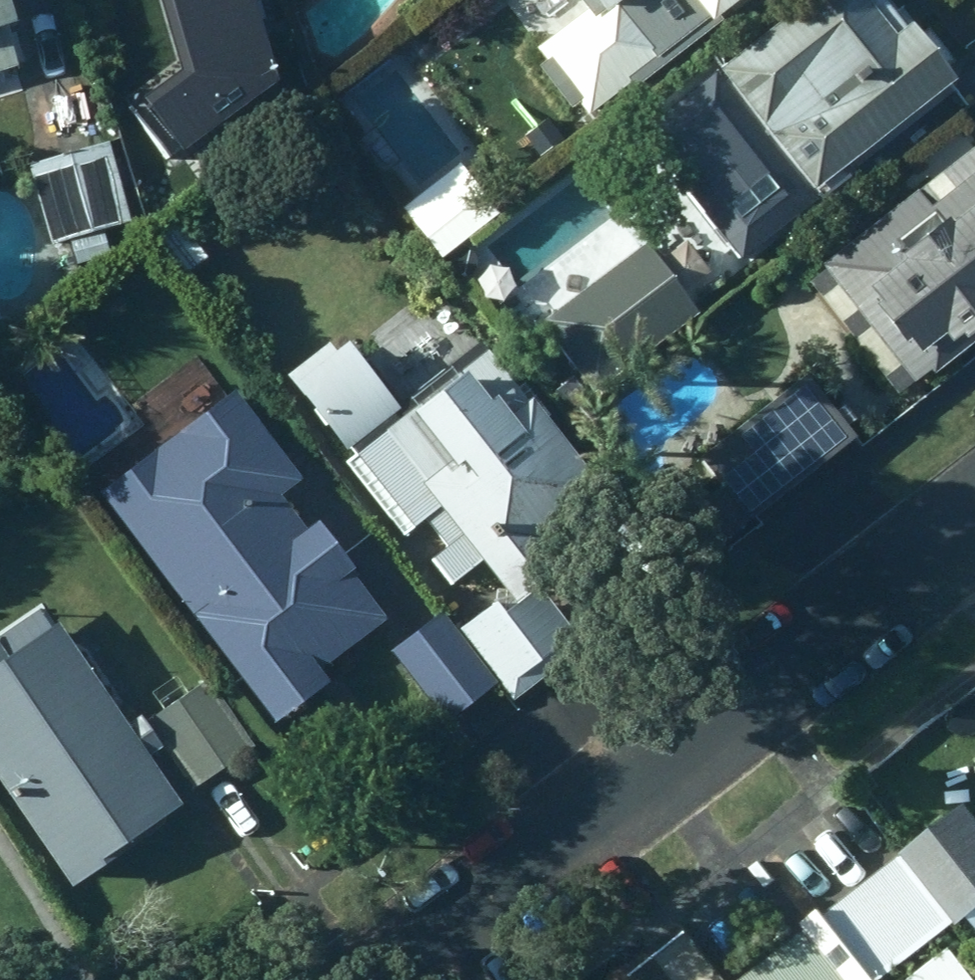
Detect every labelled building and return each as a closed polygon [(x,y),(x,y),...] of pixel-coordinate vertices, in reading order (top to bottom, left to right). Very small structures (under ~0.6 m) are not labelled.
[(31,67),(18,27),(25,26),(17,0),(0,0),(0,76),(31,67)] [(101,17),(117,70),(196,47),(182,0),(156,0),(101,17)] [(750,0),(586,0),(593,10),(541,50),(552,64),(545,69),(577,113),(585,106),(590,113),(634,80),(638,86),(734,12),(750,0)] [(956,89),(884,0),(820,0),(653,132),(709,204),(754,168),(789,212),(812,194),(817,199),(956,89)] [(106,147),(33,167),(54,247),(74,242),(81,267),(115,258),(108,233),(128,228),(106,147)] [(825,269),(830,275),(812,291),(899,400),(913,389),(929,377),(935,385),(974,353),(974,151),(825,269)] [(500,220),(461,167),(403,210),(443,264),(500,220)] [(211,260),(181,219),(157,237),(187,279),(211,260)] [(711,313),(653,239),(542,325),(593,390),(613,389),(711,313)] [(325,349),(283,381),(347,459),(400,416),(357,359),(343,371),(325,349)] [(622,524),(487,355),(350,468),(410,540),(439,516),(442,520),(430,529),(447,552),(430,565),(454,595),(483,570),(518,614),(622,524)] [(861,438),(813,373),(701,455),(748,520),(772,503),(831,460),(861,438)] [(236,398),(101,501),(277,732),(331,691),(320,676),(386,626),(316,533),(308,539),(282,503),(303,487),(236,398)] [(550,679),(585,650),(543,598),(507,627),(492,609),(460,635),(517,705),(550,679)] [(0,643),(0,789),(73,894),(183,817),(147,765),(162,755),(141,723),(126,733),(57,633),(51,637),(38,618),(0,643)] [(440,618),(392,657),(449,729),(478,706),(498,690),(440,618)] [(207,685),(148,728),(195,795),(218,780),(256,754),(207,685)] [(970,804),(904,856),(960,927),(974,915),(974,812),(970,804)] [(902,859),(830,915),(881,979),(896,979),(959,930),(902,859)] [(753,979),(841,979),(805,936),(753,979)]
